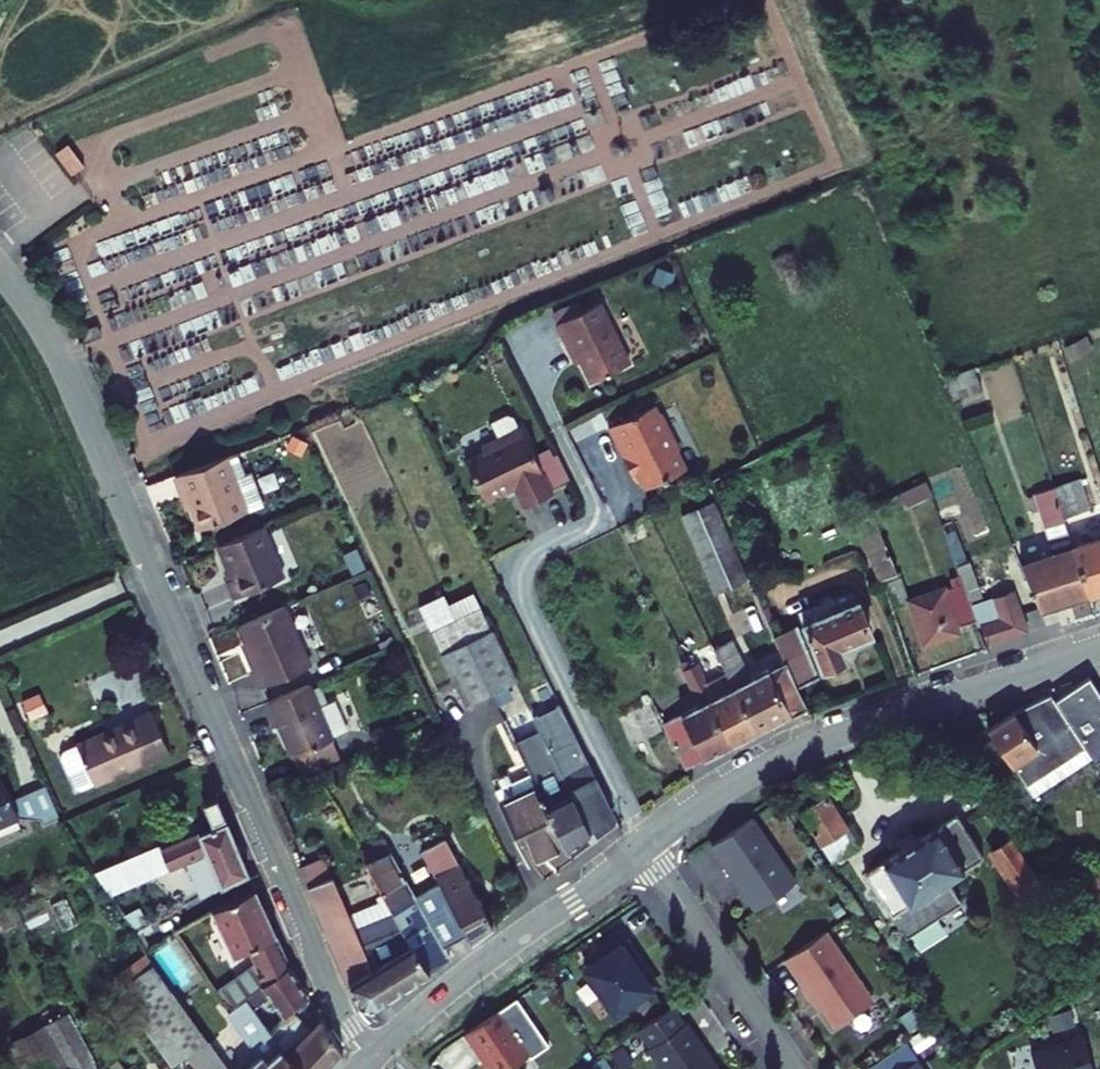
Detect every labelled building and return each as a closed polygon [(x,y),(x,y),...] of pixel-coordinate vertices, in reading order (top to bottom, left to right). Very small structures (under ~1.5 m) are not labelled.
[(68,143),(51,156),(69,178),(86,165),(68,143)] [(609,373),(579,310),(534,332),(541,348),(546,346),(567,392),(609,373)] [(972,368),(947,377),(954,396),(979,386),(972,368)] [(651,416),(647,407),(601,429),(623,476),(627,475),(635,492),(677,472),(668,453),(671,452),(654,415),(651,416)] [(516,506),(544,492),(512,426),(472,446),(475,454),(457,463),(478,506),(483,503),(486,503),(501,496),(499,493),(508,489),(516,506)] [(229,444),(219,447),(228,475),(238,471),(229,444)] [(219,447),(168,465),(174,483),(178,481),(192,522),(254,500),(244,470),(238,471),(228,475),(219,447)] [(1034,487),(1039,520),(1087,514),(1083,481),(1034,487)] [(894,578),(869,513),(853,521),(880,585),(882,583),(894,578)] [(278,573),(257,521),(210,541),(225,579),(220,581),(224,594),(278,573)] [(1065,556),(1081,605),(1099,600),(1099,545),(1065,556)] [(1036,619),(1081,605),(1065,556),(1015,571),(1036,619)] [(459,697),(508,672),(454,570),(431,581),(425,568),(400,579),(459,697)] [(714,585),(725,613),(754,602),(741,574),(714,585)] [(971,584),(960,588),(959,584),(906,599),(899,581),(887,585),(897,609),(906,606),(923,645),(957,631),(955,626),(972,621),(965,602),(976,599),(971,584)] [(282,600),(241,616),(259,657),(253,660),(260,678),(307,659),(282,600)] [(985,622),(978,624),(987,649),(1024,634),(1009,600),(981,608),(985,622)] [(850,602),(795,622),(816,669),(849,657),(844,647),(866,640),(850,602)] [(766,630),(781,664),(745,679),(726,643),(709,650),(727,688),(749,736),(802,709),(791,685),(811,678),(789,623),(766,630)] [(725,748),(749,736),(727,688),(709,698),(689,659),(680,663),(725,748)] [(725,748),(680,663),(672,666),(690,706),(660,723),(684,769),(725,748)] [(267,694),(291,750),(299,769),(313,763),(342,751),(334,732),(333,730),(348,724),(335,694),(320,700),(310,676),(267,694)] [(1058,713),(1084,753),(1090,763),(1099,777),(1099,776),(1099,702),(1093,691),(1058,713)] [(495,713),(529,782),(556,838),(558,843),(610,816),(555,707),(532,719),(556,772),(551,774),(555,784),(552,785),(509,706),(495,713)] [(1020,725),(992,744),(1024,791),(1084,753),(1058,713),(1055,709),(1020,725)] [(171,755),(156,716),(77,748),(93,785),(171,755)] [(1090,763),(1084,753),(1024,791),(1031,802),(1090,763)] [(524,854),(556,838),(529,782),(495,797),(524,854)] [(7,804),(0,789),(0,826),(14,820),(47,818),(49,823),(65,816),(51,784),(7,804)] [(222,800),(220,795),(208,800),(210,805),(222,800)] [(807,798),(792,806),(817,843),(819,843),(835,866),(857,851),(826,803),(815,811),(807,798)] [(222,800),(210,805),(215,816),(227,810),(222,800)] [(112,894),(194,856),(207,887),(250,865),(229,815),(166,844),(163,839),(95,870),(112,894)] [(951,818),(863,878),(895,923),(984,864),(951,818)] [(795,885),(752,819),(711,847),(755,913),(795,885)] [(487,923),(441,833),(416,846),(432,879),(410,890),(382,827),(355,840),(366,856),(382,894),(401,938),(421,965),(442,952),(435,941),(457,931),(462,939),(487,923)] [(995,858),(1003,869),(1028,907),(1046,895),(1013,846),(995,858)] [(334,863),(308,873),(338,961),(354,996),(368,999),(421,965),(401,938),(382,894),(351,906),(334,863)] [(251,947),(268,981),(292,962),(257,881),(177,931),(219,988),(233,1007),(247,996),(258,988),(241,974),(228,981),(196,938),(217,923),(236,954),(251,947)] [(825,934),(785,961),(813,1004),(817,1002),(834,1029),(872,1004),(825,934)] [(584,971),(613,1015),(656,986),(627,942),(584,971)] [(194,1010),(151,950),(117,975),(174,1052),(206,1027),(194,1010)] [(268,981),(258,988),(247,996),(267,1025),(289,1009),(307,994),(292,962),(268,981)] [(233,1068),(303,1068),(274,1037),(267,1025),(247,996),(233,1007),(260,1048),(233,1068)] [(685,1024),(683,1026),(671,1007),(636,1031),(648,1049),(646,1050),(658,1068),(715,1068),(685,1024)] [(319,1018),(298,1037),(286,1024),(291,1021),(287,1017),(292,1013),(289,1009),(267,1025),(274,1037),(303,1068),(321,1068),(336,1053),(319,1018)] [(497,1009),(463,1033),(487,1068),(506,1068),(528,1054),(497,1009)] [(63,1013),(12,1044),(19,1055),(27,1068),(92,1068),(92,1067),(68,1023),(63,1013)] [(1030,1058),(1034,1068),(1091,1068),(1083,1042),(1030,1058)] [(105,1047),(91,1055),(98,1068),(114,1068),(105,1047)]
